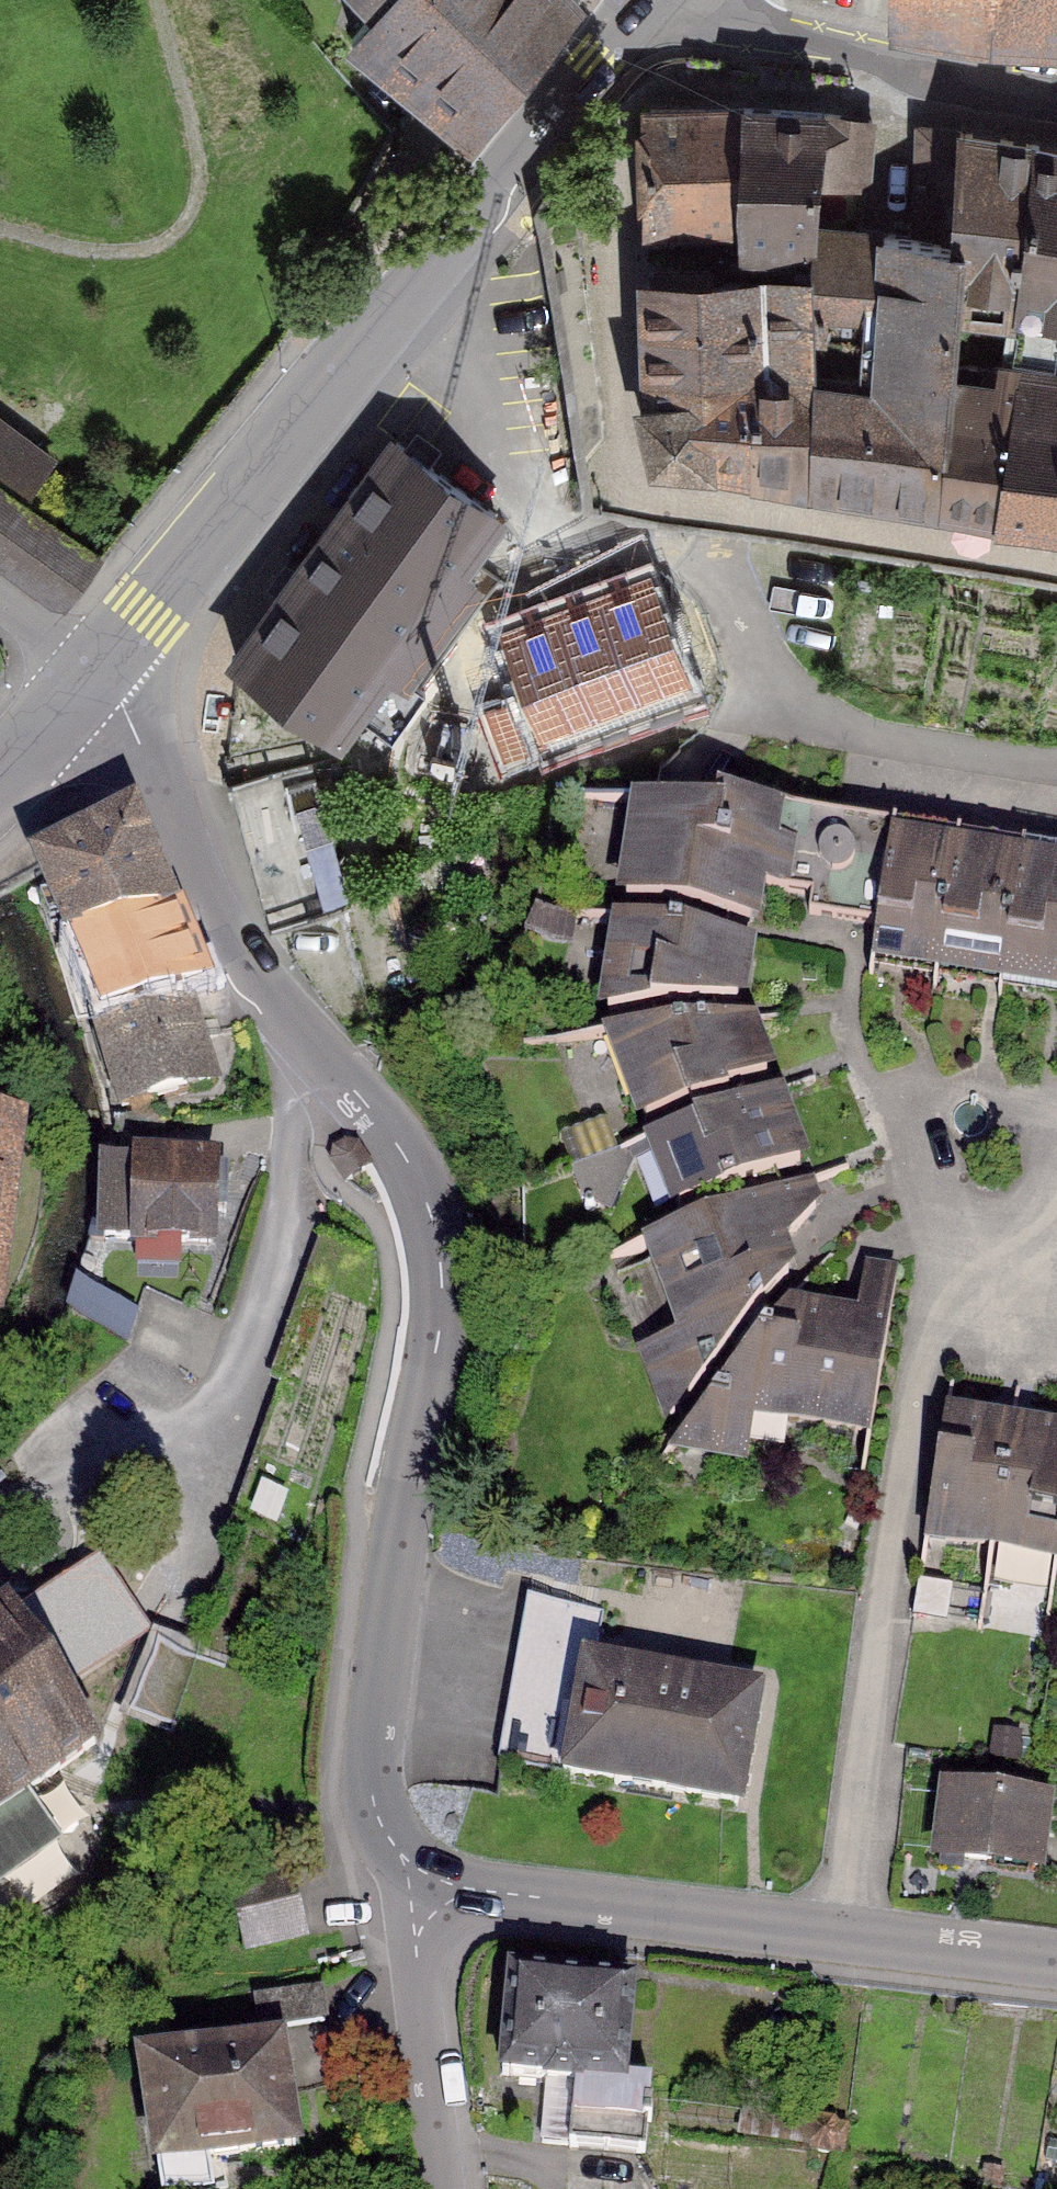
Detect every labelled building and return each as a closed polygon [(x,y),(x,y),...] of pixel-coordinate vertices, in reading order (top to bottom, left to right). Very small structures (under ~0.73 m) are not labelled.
[(353,38),(468,132),(578,0),(381,0),(377,5),(353,38)] [(897,25),(1056,45),(1056,0),(898,0),(897,25)] [(742,107),(644,110),(645,234),(740,228),(742,107)] [(820,180),(825,112),(742,107),(740,228),(740,259),(798,263),(814,262),(817,226),(820,180)] [(871,118),(825,112),(820,180),(866,182),(871,118)] [(1030,143),(920,128),(917,237),(966,240),(961,296),(1005,304),(1030,143)] [(1030,143),(1005,304),(998,369),(995,404),(1015,407),(1050,410),(1055,374),(1056,357),(1056,149),(1030,143)] [(814,262),(812,328),(873,333),(871,379),(814,377),(809,485),(938,508),(953,362),(961,296),(966,240),(917,237),(817,226),(814,262)] [(798,263),(798,282),(646,284),(651,374),(746,377),(814,377),(812,328),(814,262),(798,263)] [(998,369),(953,362),(938,508),(1000,516),(1015,407),(995,404),(998,369)] [(746,377),(651,374),(650,399),(706,395),(707,465),(749,473),(746,377)] [(1015,407),(1000,516),(1056,528),(1056,374),(1055,374),(1050,410),(1015,407)] [(814,377),(746,377),(749,473),(809,485),(814,377)] [(707,465),(706,395),(650,399),(638,401),(655,458),(707,465)] [(61,593),(95,551),(26,498),(59,458),(0,416),(0,548),(61,593)] [(494,516),(398,441),(233,660),(338,735),(355,712),(392,739),(424,693),(404,677),(480,586),(458,570),(494,516)] [(693,690),(649,579),(504,633),(523,692),(486,710),(505,757),(693,690)] [(700,814),(644,807),(626,905),(749,923),(755,888),(768,890),(782,814),(716,805),(700,814)] [(894,831),(782,814),(768,890),(810,898),(808,913),(877,926),(894,831)] [(894,831),(877,926),(870,968),(1056,999),(1056,859),(894,831)] [(117,843),(25,893),(112,1127),(230,1107),(200,982),(117,843)] [(744,945),(623,923),(608,1013),(736,1003),(744,945)] [(745,1021),(612,1037),(646,1121),(766,1077),(745,1021)] [(774,1095),(652,1142),(680,1210),(799,1164),(774,1095)] [(0,1126),(0,1297),(17,1127),(0,1126)] [(332,1163),(346,1182),(369,1166),(357,1146),(345,1145),(334,1151),(332,1163)] [(216,1168),(99,1166),(98,1266),(215,1267),(216,1168)] [(806,1184),(651,1242),(682,1329),(645,1345),(669,1419),(788,1275),(779,1250),(817,1208),(806,1184)] [(785,1313),(679,1445),(747,1457),(751,1441),(865,1461),(896,1277),(865,1271),(856,1321),(785,1313)] [(946,1419),(926,1538),(1056,1557),(1056,1438),(946,1419)] [(61,1843),(23,1794),(88,1744),(0,1629),(0,1890),(61,1843)] [(756,1679),(576,1651),(555,1783),(735,1811),(756,1679)] [(1041,1808),(931,1799),(925,1877),(1034,1886),(1041,1808)] [(635,1986),(513,1976),(505,2073),(548,2076),(549,2082),(575,2084),(570,2146),(646,2152),(648,2123),(652,2123),(653,2108),(649,2107),(651,2082),(627,2081),(635,1986)] [(291,2157),(274,2048),(123,2071),(140,2180),(291,2157)]
